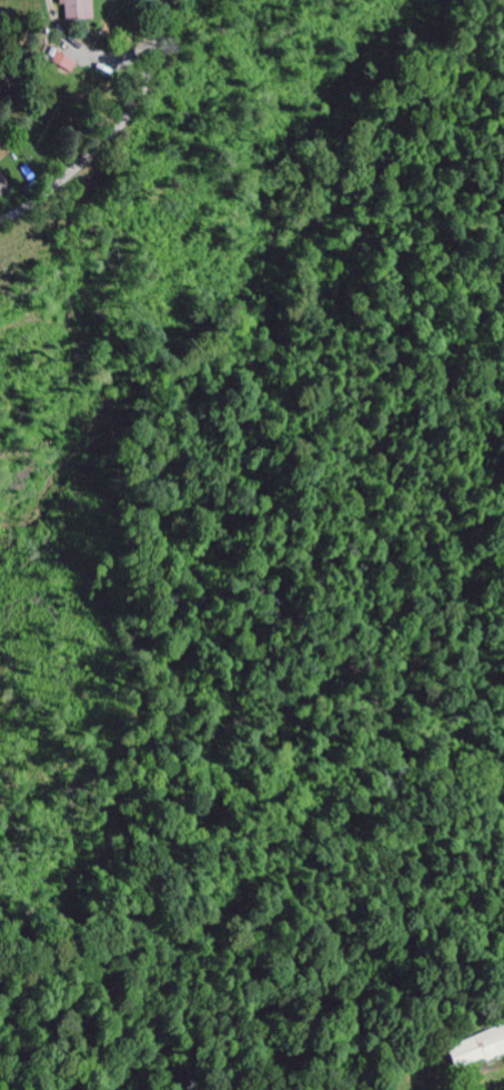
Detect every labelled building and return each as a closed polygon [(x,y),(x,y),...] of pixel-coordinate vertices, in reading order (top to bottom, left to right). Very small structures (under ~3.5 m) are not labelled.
[(100,23),(99,0),(71,0),(72,24),(100,23)] [(80,75),(85,64),(65,55),(60,67),(80,75)] [(449,1074),(503,1054),(503,1041),(500,1029),(440,1050),(449,1074)]
